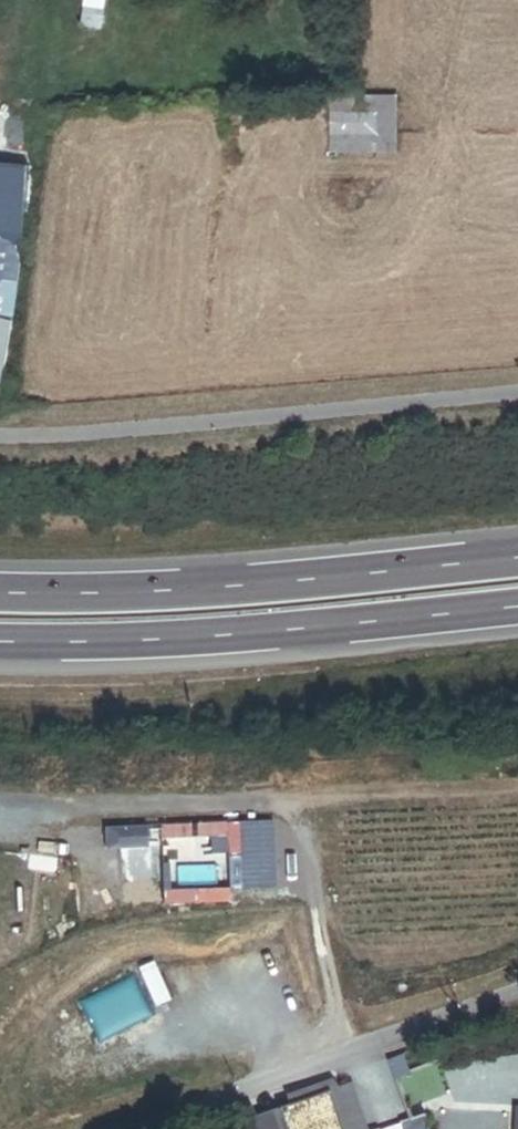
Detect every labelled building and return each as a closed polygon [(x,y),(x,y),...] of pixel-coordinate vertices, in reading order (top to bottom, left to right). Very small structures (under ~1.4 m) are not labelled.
[(100,0),(83,0),(79,48),(96,49),(100,0)] [(16,272),(5,252),(0,252),(0,300),(13,291),(16,272)] [(326,1098),(292,1111),(299,1128),(337,1128),(326,1098)]
